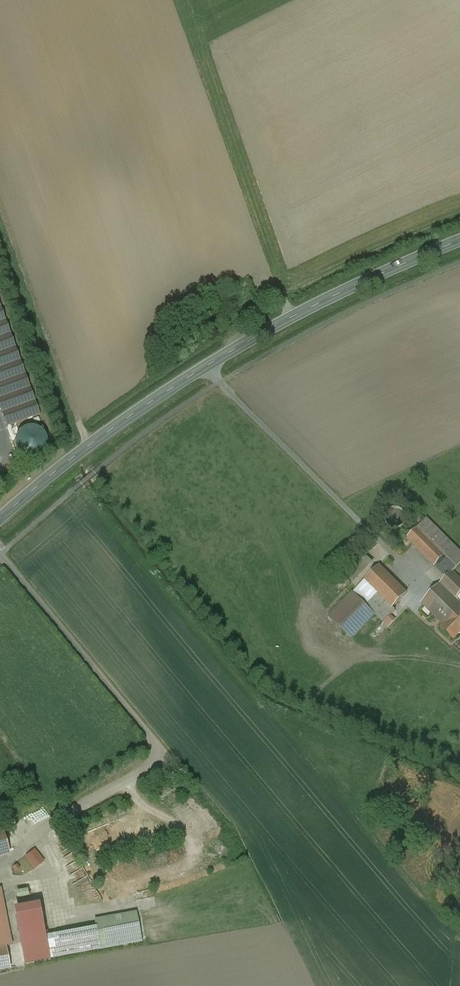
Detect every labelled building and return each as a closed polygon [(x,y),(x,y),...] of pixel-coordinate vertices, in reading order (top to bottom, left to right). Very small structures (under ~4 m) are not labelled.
[(0,305),(0,409),(6,427),(40,414),(0,305)] [(222,321),(217,327),(222,331),(227,325),(222,321)] [(40,416),(30,420),(32,426),(42,422),(40,416)] [(29,428),(26,429),(23,430),(22,431),(20,433),(19,435),(18,437),(17,439),(17,441),(16,443),(17,447),(18,449),(19,451),(20,453),(22,454),(23,455),(25,456),(28,457),(30,458),(32,458),(35,457),(37,457),(38,456),(40,455),(41,454),(43,452),(44,451),(45,449),(46,447),(46,445),(46,443),(46,440),(46,439),(46,437),(45,436),(44,434),(43,433),(41,431),(40,430),(38,429),(35,428),(33,428),(31,428),(29,428)] [(399,509),(397,508),(395,508),(393,508),(391,508),(390,509),(388,511),(387,512),(386,513),(385,515),(385,516),(385,517),(385,519),(385,520),(385,521),(385,523),(386,524),(387,525),(388,526),(389,527),(391,528),(393,529),(396,529),(398,529),(400,528),(401,527),(402,526),(403,525),(404,524),(405,523),(405,522),(406,520),(406,518),(406,517),(405,516),(405,514),(404,512),(403,511),(401,510),(399,509)] [(426,518),(417,527),(446,555),(457,567),(459,564),(459,552),(426,518)] [(446,555),(417,527),(407,538),(435,566),(446,555)] [(446,555),(435,566),(447,578),(452,572),(453,572),(457,567),(446,555)] [(359,558),(344,573),(353,583),(368,568),(359,558)] [(407,594),(379,567),(365,581),(378,594),(393,608),(407,594)] [(452,572),(447,578),(441,584),(456,599),(457,599),(457,598),(459,595),(459,579),(453,572),(452,572)] [(365,581),(354,593),(367,605),(378,594),(365,581)] [(441,584),(422,603),(445,626),(459,610),(459,602),(457,599),(456,599),(441,584)] [(367,605),(354,593),(329,617),(351,639),(375,614),(367,605)] [(378,594),(367,605),(375,614),(384,623),(396,611),(393,608),(378,594)] [(445,626),(445,627),(443,629),(454,639),(456,637),(456,638),(459,634),(459,610),(445,626)] [(9,853),(0,823),(0,856),(9,853)] [(163,835),(151,839),(153,847),(165,844),(163,835)] [(30,881),(30,890),(22,890),(22,896),(44,894),(43,880),(30,881)] [(1,948),(11,946),(0,890),(0,948),(1,948)] [(40,913),(16,917),(25,964),(49,959),(44,937),(40,913)] [(135,913),(94,921),(97,933),(96,933),(95,933),(96,934),(99,950),(141,942),(135,913)] [(95,927),(44,937),(49,959),(99,950),(96,934),(95,933),(96,933),(95,927)] [(9,969),(10,969),(5,948),(2,948),(1,948),(0,948),(0,971),(9,969)]
